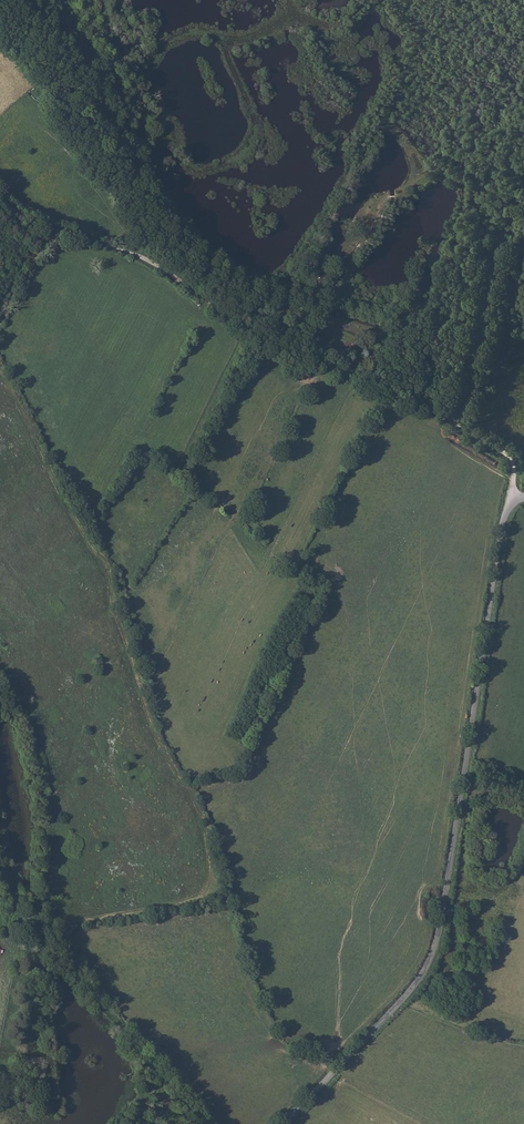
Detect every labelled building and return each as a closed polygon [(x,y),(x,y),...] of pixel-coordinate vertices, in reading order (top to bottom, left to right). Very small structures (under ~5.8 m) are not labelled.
[(109,105),(95,105),(97,113),(104,111),(110,108),(109,105)] [(413,326),(405,329),(407,336),(416,333),(413,326)]
